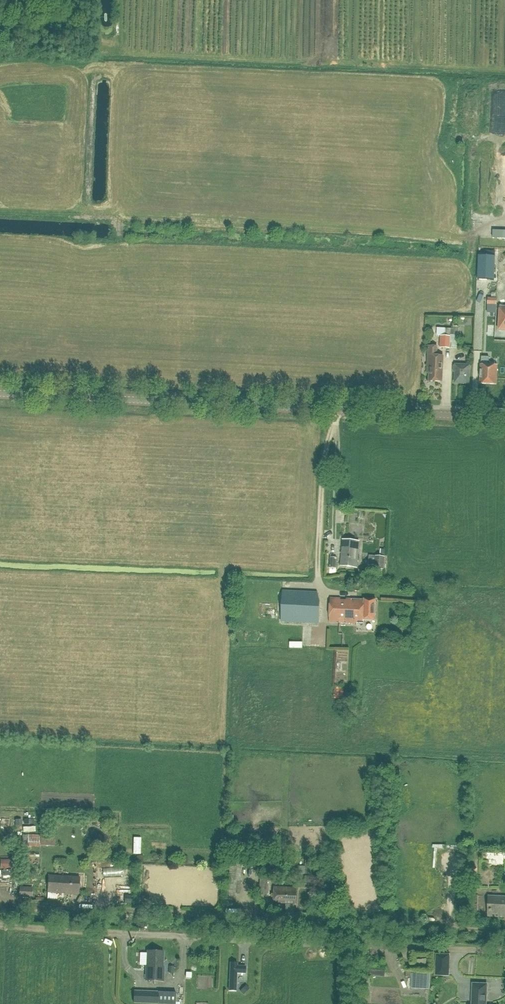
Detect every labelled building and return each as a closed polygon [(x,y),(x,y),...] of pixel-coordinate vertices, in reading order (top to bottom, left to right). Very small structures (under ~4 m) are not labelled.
[(441,332),(440,349),(450,349),(458,349),(458,336),(450,335),(451,333),(441,332)] [(475,351),(483,351),(484,336),(476,336),(475,351)] [(442,382),(443,357),(437,356),(437,347),(428,347),(427,373),(429,373),(429,381),(442,382)] [(496,385),(497,366),(488,366),(489,357),(481,357),(481,365),(480,384),(496,385)] [(469,366),(456,365),(456,366),(454,366),(453,372),(456,372),(455,383),(468,383),(469,366)] [(357,568),(359,541),(343,540),(340,566),(357,568)] [(319,623),(320,603),(317,593),(282,592),(281,622),(319,623)] [(329,622),(363,624),(363,620),(375,620),(375,600),(364,599),(364,600),(346,599),(346,602),(340,602),(340,599),(330,598),(329,622)] [(54,845),(54,835),(22,834),(22,846),(40,846),(40,845),(54,845)] [(156,836),(143,834),(140,849),(154,851),(156,836)] [(231,854),(230,862),(237,863),(252,864),(253,857),(231,854)] [(229,868),(228,880),(234,881),(235,881),(237,869),(229,868)] [(78,894),(79,877),(48,875),(47,892),(63,893),(78,894)] [(267,878),(259,877),(259,894),(266,895),(267,878)] [(31,898),(31,887),(32,880),(20,879),(19,887),(18,897),(31,898)] [(295,904),(295,888),(273,887),(272,903),(277,903),(277,902),(279,902),(279,904),(295,904)] [(488,896),(488,916),(503,917),(504,917),(504,897),(488,896)] [(163,981),(163,966),(162,966),(163,952),(146,951),(146,966),(145,966),(145,980),(163,981)] [(435,975),(448,976),(449,976),(449,975),(449,968),(449,955),(436,954),(436,968),(435,975)] [(490,970),(490,962),(475,962),(475,970),(490,970)] [(487,984),(473,984),(472,1003),(486,1003),(487,984)] [(157,1003),(164,1003),(175,1003),(175,993),(157,992),(133,991),(133,1003),(157,1003)]
